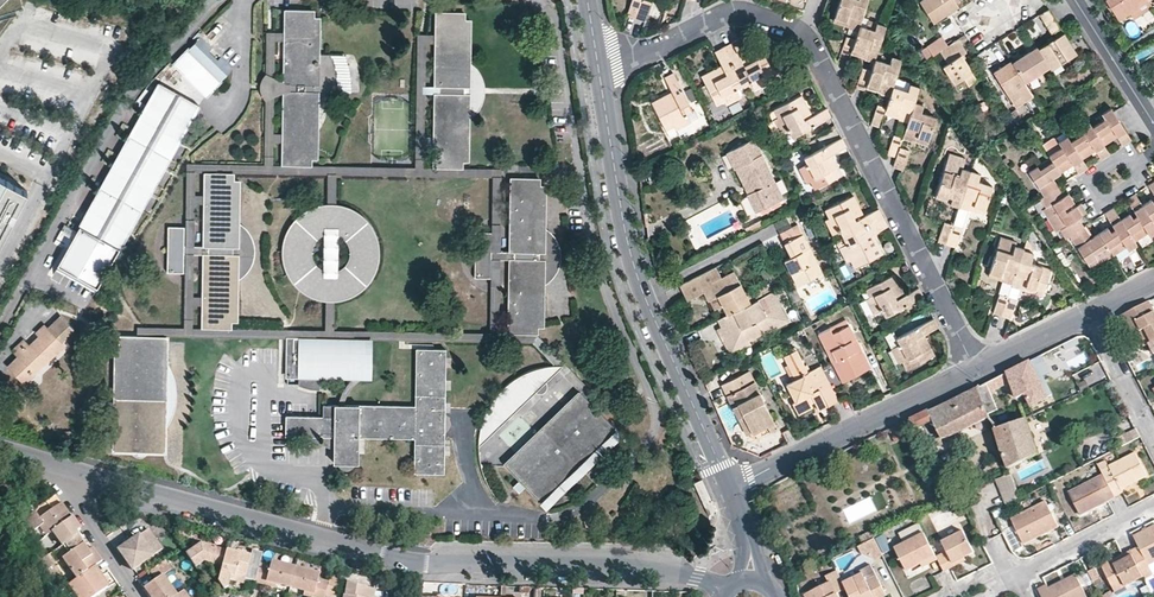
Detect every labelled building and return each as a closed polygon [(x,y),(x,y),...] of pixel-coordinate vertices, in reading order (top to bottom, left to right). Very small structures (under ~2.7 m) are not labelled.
[(636,18),(642,0),(632,0),(627,15),(636,18)] [(636,18),(645,21),(652,2),(645,0),(642,0),(636,18)] [(804,10),(807,0),(771,0),(804,10)] [(868,0),(840,0),(834,17),(851,23),(849,27),(849,28),(858,31),(860,25),(868,0)] [(959,6),(955,0),(921,0),(920,0),(934,21),(954,9),(959,6)] [(1119,19),(1130,12),(1137,7),(1138,1),(1139,0),(1107,0),(1119,19)] [(1138,1),(1137,7),(1130,12),(1134,18),(1152,6),(1148,0),(1139,0),(1138,1)] [(306,10),(286,10),(285,84),(272,84),(273,91),(285,91),(283,165),(311,165),(311,159),(317,159),(318,92),(308,92),(308,84),(318,84),(318,54),(319,18),(313,18),(313,6),(306,6),(306,10)] [(1055,31),(1061,27),(1049,9),(1040,14),(1052,33),(1055,31)] [(469,120),(470,63),(470,20),(465,21),(465,13),(438,13),(436,87),(441,87),(441,94),(435,94),(434,168),(463,168),(462,160),(469,161),(469,120)] [(846,26),(849,27),(851,23),(834,17),(833,21),(846,26)] [(860,25),(858,31),(855,39),(852,49),(868,54),(866,59),(866,60),(874,63),(875,60),(885,27),(877,24),(875,31),(860,25)] [(1064,33),(1061,27),(1055,31),(1058,37),(1064,33)] [(1039,49),(1050,66),(1051,69),(1077,52),(1064,33),(1058,37),(1051,41),(1039,49)] [(940,50),(948,44),(942,35),(926,46),(931,55),(940,50)] [(201,36),(185,53),(217,85),(234,68),(221,55),(217,59),(214,63),(207,55),(210,52),(214,48),(201,36)] [(852,49),(855,39),(847,36),(840,56),(849,59),(851,53),(852,49)] [(962,45),(958,38),(948,44),(940,50),(948,62),(943,65),(954,83),(963,77),(968,85),(977,80),(961,54),(966,51),(962,45)] [(733,43),(724,47),(744,86),(751,83),(755,90),(769,83),(767,79),(775,75),(764,55),(760,47),(740,57),(733,43)] [(920,50),(925,59),(931,55),(926,46),(920,50)] [(744,86),(724,47),(715,52),(722,66),(719,68),(702,77),(716,105),(724,101),(726,105),(741,97),(737,90),(744,86)] [(1012,63),(1024,82),(1037,74),(1050,66),(1039,49),(1038,47),(1020,58),(1012,63)] [(868,54),(852,49),(851,53),(863,58),(866,59),(868,54)] [(217,59),(210,52),(207,55),(214,63),(217,59)] [(217,85),(185,53),(174,64),(207,95),(217,85)] [(336,77),(333,64),(332,62),(330,54),(318,54),(318,84),(308,84),(308,92),(318,92),(336,92),(337,86),(336,77)] [(875,60),(874,63),(871,70),(867,83),(883,88),(882,93),(881,94),(890,97),(893,87),(901,61),(892,58),(890,65),(875,60)] [(1012,63),(1011,61),(999,69),(994,72),(1016,106),(1033,95),(1028,88),(1024,82),(1012,63)] [(476,67),(470,63),(469,120),(470,119),(476,115),(481,109),(484,105),(486,97),(487,89),(485,79),(482,73),(476,67)] [(867,83),(871,70),(863,68),(857,88),(865,91),(866,87),(867,83)] [(669,76),(664,78),(672,92),(669,94),(652,102),(666,131),(675,126),(676,130),(688,124),(684,115),(693,111),(674,73),(669,76)] [(1037,74),(1024,82),(1028,88),(1040,81),(1037,74)] [(883,88),(867,83),(866,87),(878,92),(882,93),(883,88)] [(160,84),(60,266),(100,288),(200,105),(160,84)] [(893,87),(890,97),(886,107),(885,110),(901,116),(899,119),(899,120),(907,123),(914,102),(919,87),(911,85),(909,91),(893,87)] [(832,117),(827,108),(812,116),(810,112),(802,96),(774,110),(778,118),(774,120),(782,135),(788,132),(792,138),(832,117)] [(914,102),(907,123),(903,138),(902,139),(912,142),(913,140),(913,136),(929,141),(936,117),(922,113),(924,105),(914,102)] [(885,110),(886,107),(878,104),(872,124),(880,127),(884,114),(885,110)] [(1093,128),(1104,145),(1114,139),(1117,136),(1123,145),(1132,140),(1113,111),(1112,108),(1103,114),(1106,119),(1093,128)] [(901,116),(885,110),(884,114),(894,117),(899,119),(901,116)] [(898,121),(895,135),(902,137),(906,123),(898,121)] [(1071,141),(1082,159),(1092,152),(1095,150),(1101,159),(1110,153),(1104,145),(1093,128),(1090,123),(1081,129),(1084,133),(1071,141)] [(788,132),(782,135),(785,141),(792,138),(788,132)] [(902,139),(903,138),(894,135),(887,156),(896,158),(900,147),(902,139)] [(913,136),(913,140),(916,141),(928,145),(929,141),(913,136)] [(1059,142),(1055,136),(1043,145),(1050,155),(1063,147),(1059,142)] [(1052,158),(1061,172),(1071,165),(1074,164),(1079,172),(1088,167),(1082,159),(1071,141),(1068,136),(1059,142),(1063,147),(1050,155),(1052,158)] [(847,148),(843,138),(805,158),(807,161),(809,164),(799,169),(807,183),(811,181),(815,189),(842,175),(832,155),(847,148)] [(727,153),(735,169),(740,167),(752,191),(748,194),(757,212),(782,198),(753,140),(727,153)] [(900,147),(896,158),(893,167),(903,171),(910,150),(900,147)] [(1053,178),(1061,172),(1052,158),(1029,172),(1045,195),(1041,198),(1047,207),(1064,196),(1062,192),(1058,187),(1055,189),(1049,180),(1053,178)] [(740,167),(735,169),(743,185),(748,194),(752,191),(740,167)] [(950,204),(959,207),(971,171),(962,168),(960,176),(945,171),(937,193),(952,198),(950,204)] [(971,171),(959,207),(969,210),(969,209),(970,205),(986,210),(993,187),(978,182),(980,174),(971,171)] [(238,282),(238,220),(239,181),(233,181),(233,173),(206,173),(205,246),(185,246),(185,226),(168,226),(168,274),(184,274),(184,254),(205,254),(204,328),(231,329),(232,321),(237,322),(238,282)] [(327,202),(336,202),(336,175),(327,175),(327,202)] [(0,178),(0,250),(30,193),(0,178)] [(1058,187),(1053,178),(1049,180),(1055,189),(1058,187)] [(544,286),(545,227),(545,186),(539,186),(540,179),(512,179),(511,252),(490,252),(490,232),(473,232),(473,279),(490,280),(490,260),(510,260),(509,333),(537,334),(537,327),(543,327),(544,286)] [(947,203),(950,204),(952,198),(937,193),(936,199),(947,203)] [(1078,218),(1087,212),(1081,203),(1066,212),(1065,210),(1064,209),(1073,202),(1068,194),(1064,196),(1047,207),(1043,209),(1057,231),(1061,229),(1078,218)] [(1121,219),(1135,240),(1148,232),(1150,235),(1153,233),(1153,223),(1143,205),(1135,194),(1127,199),(1137,215),(1135,216),(1133,218),(1130,213),(1121,219)] [(840,231),(843,237),(883,217),(879,209),(864,216),(862,212),(854,196),(826,210),(830,218),(826,220),(833,235),(840,231)] [(1143,205),(1153,223),(1153,203),(1151,199),(1143,205)] [(970,205),(969,209),(974,210),(985,214),(986,210),(970,205)] [(969,210),(959,207),(954,225),(963,228),(969,210)] [(1108,227),(1099,233),(1109,248),(1113,254),(1126,246),(1128,249),(1137,244),(1135,240),(1121,219),(1114,208),(1105,213),(1116,229),(1113,230),(1111,232),(1108,227)] [(301,283),(307,288),(315,292),(324,294),(330,295),(331,295),(339,294),(347,292),(355,288),(361,282),(366,276),(370,268),(372,260),(373,252),(372,244),(369,236),(365,229),(360,223),(355,219),(346,214),(338,212),(330,211),(321,212),(316,214),(307,219),(302,223),(295,231),(292,238),(290,246),(289,252),(290,259),(292,268),(296,275),(301,283)] [(883,217),(843,237),(847,244),(840,248),(847,263),(851,260),(855,268),(883,254),(876,241),(873,235),(888,227),(883,217)] [(1109,248),(1099,233),(1091,238),(1087,241),(1081,231),(1085,229),(1080,222),(1078,218),(1061,229),(1066,237),(1070,235),(1087,262),(1109,248)] [(247,226),(238,220),(238,282),(239,282),(246,276),(253,269),(257,257),(258,251),(257,245),(254,236),(252,233),(247,226)] [(760,220),(743,228),(746,234),(763,225),(760,220)] [(948,245),(954,225),(944,222),(938,242),(948,245)] [(797,225),(779,234),(784,242),(791,257),(784,261),(797,286),(822,274),(797,225)] [(963,228),(954,225),(948,245),(957,247),(963,228)] [(551,230),(545,227),(544,286),(550,283),(557,277),(559,274),(562,268),(564,262),(565,259),(564,251),(563,248),(560,241),(556,235),(551,230)] [(759,232),(761,240),(776,235),(773,227),(759,232)] [(1087,241),(1091,238),(1085,229),(1081,231),(1087,241)] [(1023,250),(1024,248),(1016,246),(1017,242),(1002,237),(990,272),(1002,276),(1001,280),(1004,281),(1012,284),(1023,250)] [(1109,248),(1087,262),(1091,268),(1092,268),(1113,255),(1113,254),(1109,248)] [(1023,250),(1012,284),(1012,287),(1020,290),(1023,291),(1025,292),(1026,288),(1045,294),(1052,270),(1031,263),(1035,253),(1023,250)] [(100,288),(60,266),(58,270),(98,293),(100,288)] [(707,301),(708,300),(716,296),(722,306),(726,315),(732,312),(767,294),(763,287),(746,295),(734,271),(721,277),(716,267),(679,286),(687,301),(703,292),(707,301)] [(924,297),(919,288),(905,295),(902,291),(894,275),(866,290),(871,297),(866,300),(874,314),(883,310),(886,316),(924,297)] [(1012,284),(1004,281),(1000,294),(1009,297),(1012,287),(1012,284)] [(1012,287),(1009,297),(1017,299),(1020,290),(1012,287)] [(1026,288),(1025,292),(1044,297),(1045,294),(1026,288)] [(773,291),(767,294),(732,312),(736,320),(721,328),(717,330),(719,335),(722,341),(727,338),(733,349),(749,341),(788,321),(773,291)] [(1009,297),(1000,294),(994,314),(1002,317),(1009,297)] [(716,296),(708,300),(711,304),(714,310),(722,306),(716,296)] [(1009,297),(1002,317),(1011,319),(1017,299),(1009,297)] [(1121,314),(1132,335),(1137,332),(1145,328),(1153,341),(1149,344),(1153,353),(1153,308),(1150,300),(1121,314)] [(732,312),(726,315),(717,320),(721,328),(736,320),(732,312)] [(51,319),(44,326),(53,337),(61,330),(51,319)] [(940,327),(935,319),(920,326),(898,338),(901,344),(893,349),(900,363),(903,361),(908,369),(935,355),(925,335),(940,327)] [(819,335),(833,363),(837,361),(847,381),(862,373),(858,365),(867,360),(855,336),(847,321),(819,335)] [(9,367),(22,379),(30,372),(32,374),(56,352),(57,353),(63,346),(53,337),(44,326),(37,333),(40,337),(29,347),(23,341),(16,349),(21,355),(9,367)] [(1145,328),(1137,332),(1141,339),(1144,346),(1149,344),(1153,341),(1145,328)] [(165,426),(167,360),(167,336),(117,335),(115,451),(165,452),(165,426)] [(727,338),(722,341),(730,357),(752,346),(749,341),(733,349),(727,338)] [(354,341),(289,339),(289,376),(299,376),(299,384),(299,385),(307,388),(314,389),(320,389),(320,377),(353,378),(354,341)] [(372,378),(373,341),(354,341),(353,378),(372,378)] [(444,472),(446,349),(417,349),(416,407),(323,406),(323,407),(323,417),(287,417),(286,436),(335,437),(335,462),(358,463),(359,454),(359,437),(365,437),(416,438),(415,473),(444,472)] [(813,407),(810,402),(807,397),(811,395),(814,400),(819,412),(823,410),(828,407),(826,403),(818,389),(817,390),(809,373),(807,374),(796,351),(784,357),(796,380),(786,385),(796,402),(794,403),(799,413),(813,407)] [(1048,351),(1009,372),(1013,384),(1018,396),(1040,386),(1038,379),(1045,376),(1055,371),(1048,351)] [(172,368),(167,360),(165,426),(166,425),(174,413),(177,407),(179,398),(179,394),(178,386),(176,377),(172,368)] [(871,369),(867,360),(858,365),(862,373),(871,369)] [(739,361),(728,366),(732,374),(742,369),(739,361)] [(837,361),(833,363),(843,383),(847,381),(837,361)] [(480,447),(536,393),(535,392),(534,390),(533,389),(533,386),(533,385),(534,382),(537,379),(543,378),(548,381),(551,378),(565,364),(549,365),(540,367),(532,369),(515,377),(510,380),(500,389),(496,394),(489,405),(483,421),(481,427),(480,436),(480,447)] [(30,372),(22,379),(25,383),(33,376),(32,374),(30,372)] [(722,385),(738,418),(743,416),(751,433),(766,426),(770,434),(778,430),(766,404),(749,372),(722,385)] [(1013,384),(1009,372),(998,377),(1003,389),(1013,384)] [(1003,389),(998,377),(988,382),(992,394),(1003,389)] [(549,391),(550,387),(550,385),(549,383),(548,381),(543,378),(537,379),(534,382),(533,385),(533,386),(533,389),(534,390),(535,392),(536,393),(538,394),(541,395),(545,394),(549,391)] [(992,394),(988,382),(978,387),(930,410),(929,409),(910,418),(910,419),(915,429),(933,420),(941,436),(936,439),(939,447),(944,444),(942,438),(957,433),(973,425),(990,417),(989,414),(998,409),(992,394)] [(828,385),(818,389),(826,403),(835,399),(828,385)] [(633,390),(626,396),(636,406),(642,399),(633,390)] [(505,466),(519,481),(525,487),(539,501),(615,428),(581,393),(505,466)] [(743,416),(738,418),(747,436),(751,433),(743,416)] [(1039,453),(1027,417),(995,428),(1009,469),(1039,453)] [(760,447),(749,442),(746,449),(758,454),(760,447)] [(1110,467),(1101,471),(1103,474),(1114,496),(1123,492),(1122,489),(1136,482),(1148,476),(1136,452),(1120,460),(1109,466),(1110,467)] [(1120,460),(1116,452),(1105,457),(1106,459),(1109,466),(1120,460)] [(1109,466),(1106,459),(1098,464),(1101,471),(1110,467),(1109,466)] [(1098,506),(1115,497),(1114,496),(1103,474),(1069,492),(1081,515),(1098,506)] [(997,479),(1004,504),(1018,500),(1012,476),(997,479)] [(718,513),(702,480),(695,483),(711,516),(715,514),(718,513)] [(525,487),(519,481),(514,486),(520,493),(525,487)] [(960,494),(968,512),(978,506),(970,489),(960,494)] [(78,527),(70,516),(66,519),(64,516),(68,513),(60,501),(38,517),(33,510),(18,521),(27,533),(36,526),(42,522),(49,531),(51,530),(61,544),(62,544),(76,534),(74,531),(78,528),(78,527)] [(1046,502),(1011,519),(1024,544),(1035,538),(1059,527),(1046,502)] [(6,520),(5,519),(0,522),(0,538),(13,529),(6,520)] [(42,522),(36,526),(43,536),(49,531),(42,522)] [(906,540),(922,532),(918,524),(902,532),(906,540)] [(1131,551),(1144,576),(1145,579),(1153,574),(1153,573),(1153,571),(1150,565),(1153,563),(1153,526),(1145,531),(1133,536),(1139,547),(1131,551)] [(938,560),(944,571),(955,566),(953,563),(965,557),(975,552),(964,530),(942,541),(947,551),(937,557),(938,560)] [(143,532),(137,536),(151,556),(157,551),(143,532)] [(936,556),(924,532),(895,547),(907,571),(918,565),(922,563),(936,556)] [(82,543),(76,534),(62,544),(68,553),(62,558),(75,578),(91,567),(95,564),(101,560),(95,550),(89,554),(82,543)] [(151,556),(137,536),(117,550),(124,560),(131,570),(151,556)] [(863,543),(858,546),(862,554),(870,550),(874,559),(883,555),(874,538),(868,541),(863,543)] [(91,545),(87,539),(82,543),(89,554),(95,550),(91,545)] [(204,562),(221,567),(226,550),(201,544),(185,554),(195,568),(204,562)] [(37,562),(46,556),(42,550),(34,557),(37,562)] [(218,580),(223,588),(227,585),(229,579),(231,572),(245,576),(244,583),(253,585),(254,581),(258,564),(261,552),(252,550),(250,556),(226,550),(221,567),(218,580)] [(870,550),(862,554),(874,559),(870,550)] [(1144,576),(1131,551),(1115,559),(1113,560),(1112,560),(1102,565),(1113,586),(1123,580),(1125,586),(1144,576)] [(936,556),(922,563),(924,567),(938,560),(937,557),(936,556)] [(953,563),(955,566),(962,562),(966,560),(965,557),(953,563)] [(75,578),(62,558),(54,563),(68,584),(75,578)] [(150,570),(156,579),(144,588),(151,596),(174,596),(177,595),(163,575),(171,569),(164,560),(150,570)] [(258,564),(254,581),(265,584),(266,580),(270,582),(290,587),(295,567),(271,561),(270,567),(258,564)] [(110,584),(95,564),(91,567),(106,587),(110,584)] [(75,578),(68,584),(73,591),(77,596),(92,596),(106,587),(91,567),(75,578)] [(290,587),(309,592),(313,593),(312,596),(316,596),(324,596),(325,594),(328,582),(317,579),(318,573),(295,567),(290,587)] [(866,579),(876,574),(873,567),(863,572),(866,579)] [(1100,578),(1095,568),(1088,571),(1093,582),(1100,578)] [(837,570),(826,576),(828,582),(806,594),(807,596),(838,596),(836,593),(846,588),(843,582),(837,570)] [(231,572),(229,579),(244,583),(245,576),(231,572)] [(846,588),(851,596),(876,596),(885,592),(880,582),(876,574),(866,579),(863,572),(843,582),(846,588)] [(1039,590),(1042,596),(1088,596),(1077,576),(1065,582),(1050,589),(1048,586),(1039,590)] [(339,579),(329,577),(328,582),(325,594),(335,596),(339,579)] [(1123,580),(1113,586),(1116,590),(1125,586),(1123,580)] [(343,596),(370,596),(371,596),(372,594),(373,592),(373,588),(371,585),(347,581),(345,596),(344,595),(343,596)] [(532,596),(532,588),(519,587),(518,595),(532,596)]
